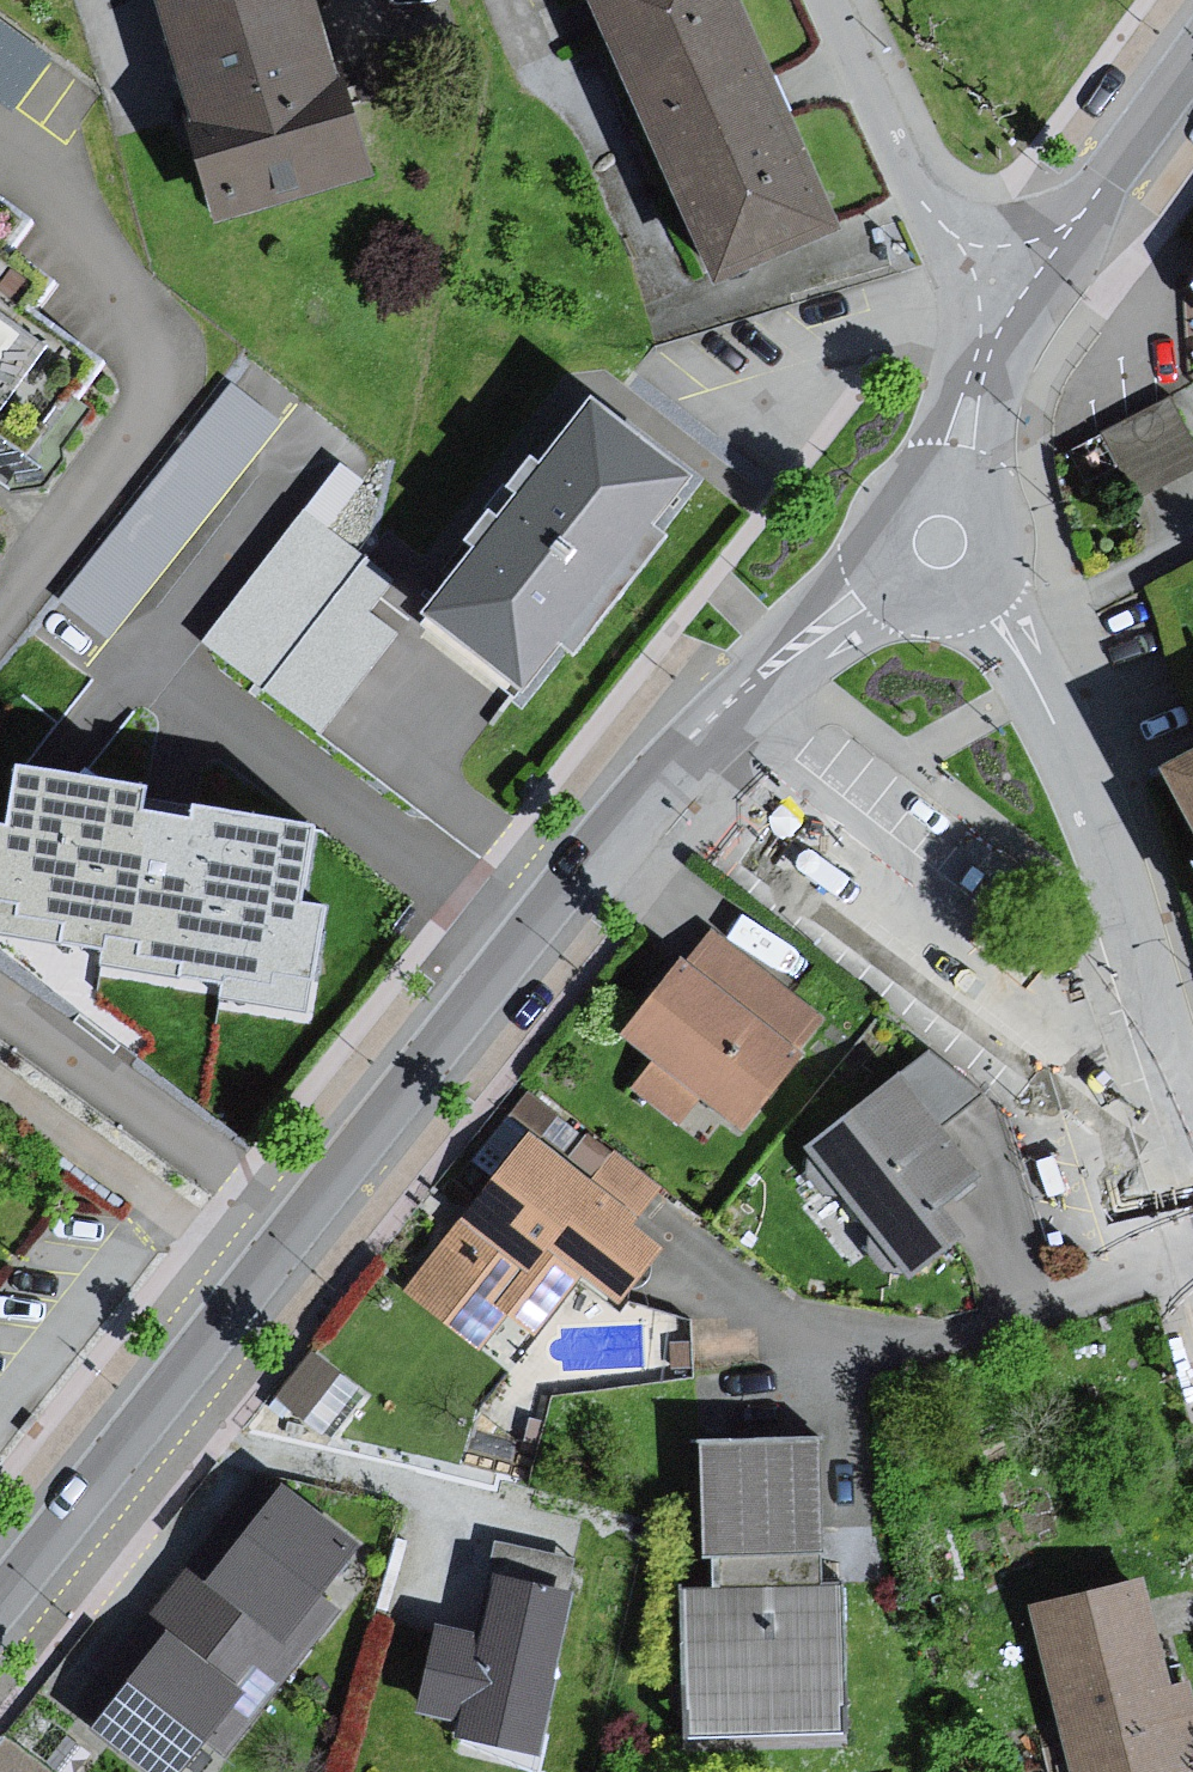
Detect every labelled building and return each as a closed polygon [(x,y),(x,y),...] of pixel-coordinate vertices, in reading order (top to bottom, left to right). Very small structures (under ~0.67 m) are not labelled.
[(365,175),(311,0),(148,0),(215,220),(365,175)] [(738,0),(590,0),(709,274),(834,220),(738,0)] [(0,191),(0,479),(6,484),(42,476),(58,454),(56,440),(89,401),(81,395),(108,361),(32,302),(49,275),(8,242),(30,213),(0,191)] [(65,593),(114,631),(283,411),(233,374),(65,593)] [(641,522),(679,475),(592,405),(544,465),(532,456),(508,486),(521,496),(512,508),(497,526),(486,518),(469,539),(484,551),(435,611),(522,680),(559,633),(573,644),(659,537),(641,522)] [(1192,473),(1167,411),(1097,440),(1122,502),(1192,473)] [(392,580),(304,513),(209,639),(320,723),(389,633),(366,616),(392,580)] [(1166,769),(1192,819),(1192,755),(1166,769)] [(110,948),(107,962),(229,981),(225,1006),(313,1020),(331,910),(306,906),(318,831),(202,812),(199,827),(173,822),(144,818),(149,788),(20,767),(11,821),(0,819),(0,930),(110,948)] [(829,1006),(715,920),(630,1030),(654,1049),(629,1081),(698,1133),(717,1108),(738,1124),(829,1006)] [(967,1168),(893,1070),(796,1142),(895,1274),(953,1231),(928,1197),(967,1168)] [(532,1131),(399,1287),(471,1348),(508,1305),(539,1332),(584,1279),(618,1308),(669,1247),(632,1215),(657,1186),(608,1145),(583,1174),(532,1131)] [(361,1386),(310,1352),(276,1394),(329,1434),(361,1386)] [(812,1445),(704,1447),(706,1556),(712,1558),(712,1593),(690,1593),(692,1728),(841,1726),(839,1589),(814,1589),(814,1570),(812,1445)] [(218,1515),(166,1584),(291,1676),(344,1606),(313,1583),(350,1533),(283,1484),(245,1535),(218,1515)] [(535,1749),(566,1594),(500,1581),(490,1632),(489,1637),(440,1627),(423,1706),(463,1714),(459,1733),(535,1749)] [(166,1584),(104,1666),(125,1682),(86,1733),(138,1771),(192,1771),(215,1742),(233,1755),(291,1676),(166,1584)] [(1038,1610),(1078,1771),(1178,1771),(1192,1768),(1192,1712),(1192,1708),(1188,1690),(1170,1695),(1143,1585),(1038,1610)]
